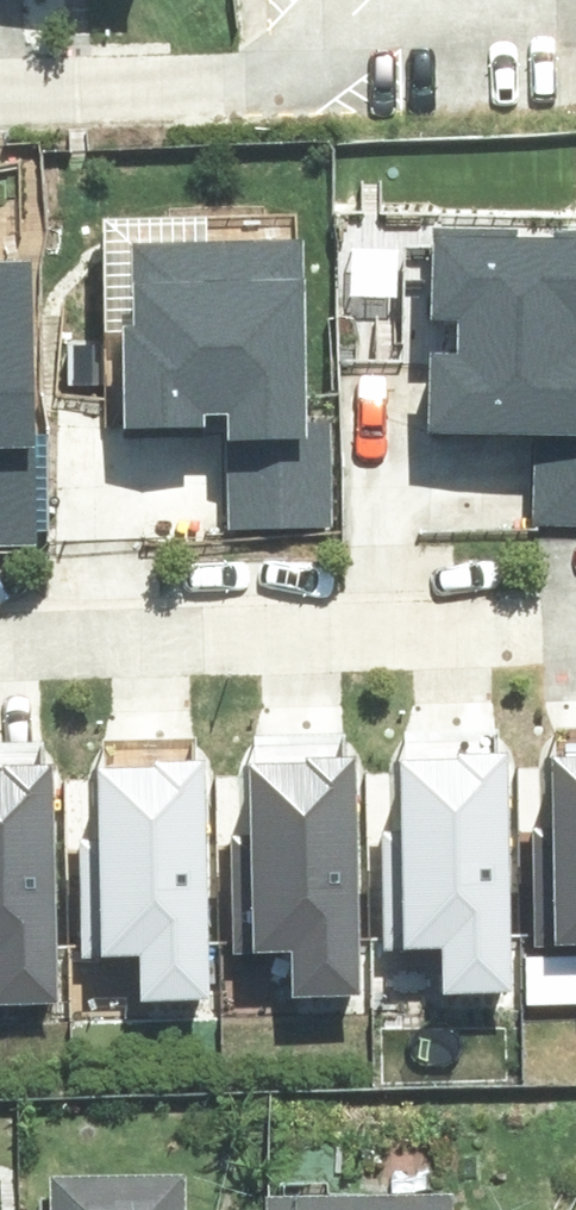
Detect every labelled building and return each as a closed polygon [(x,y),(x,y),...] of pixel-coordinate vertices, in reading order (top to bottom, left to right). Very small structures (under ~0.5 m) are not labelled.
[(428,145),(430,384),(549,384),(549,435),(575,435),(575,144),(428,145)] [(302,162),(117,158),(113,382),(243,385),(242,451),(325,453),(327,353),(298,352),(302,162)] [(0,261),(0,530),(41,530),(38,261),(0,261)] [(535,705),(542,900),(574,899),(575,931),(575,704),(535,705)] [(0,711),(0,956),(64,955),(63,710),(0,711)] [(349,713),(234,712),(232,912),(280,912),(279,947),(347,948),(349,713)] [(498,718),(386,717),(384,912),(427,912),(427,937),(497,938),(498,718)] [(214,726),(86,723),(82,914),(128,915),(127,957),(209,958),(214,726)] [(64,1168),(62,1209),(192,1209),(194,1173),(64,1168)] [(274,1189),(274,1209),(478,1209),(479,1194),(274,1189)]
